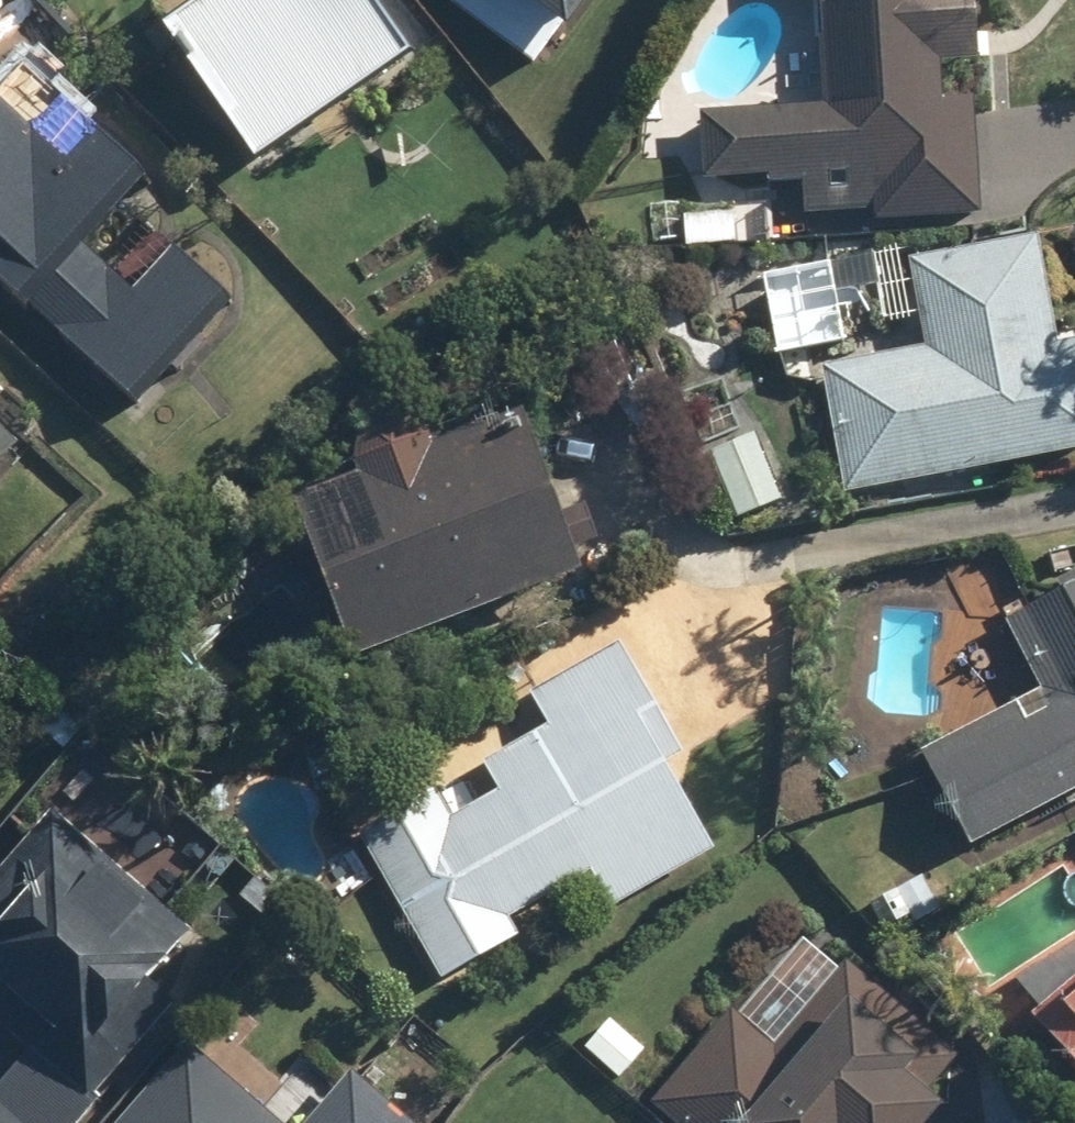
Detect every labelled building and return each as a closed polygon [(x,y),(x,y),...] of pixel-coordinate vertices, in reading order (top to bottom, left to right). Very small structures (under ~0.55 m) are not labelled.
[(144,43),(238,179),(395,70),(346,0),(207,0),(144,43)] [(535,69),(587,0),(444,0),(535,69)] [(694,114),(696,187),(799,185),(800,217),(867,215),(867,228),(970,226),(968,101),(934,101),(933,72),(968,71),(966,0),(767,0),(767,10),(817,9),(819,112),(694,114)] [(127,415),(226,305),(117,206),(136,186),(22,82),(0,106),(0,300),(127,415)] [(732,250),(731,239),(762,238),(761,204),(726,205),(726,215),(676,217),(678,253),(732,250)] [(1031,239),(902,261),(918,354),(817,372),(839,500),(1074,458),(1074,343),(1050,348),(1031,239)] [(896,249),(865,253),(875,328),(906,324),(896,249)] [(829,262),(757,276),(774,360),(846,346),(829,262)] [(282,501),(340,668),(571,589),(513,421),(419,454),(418,450),(416,447),(414,444),(412,441),(410,438),(407,435),(404,433),(401,431),(398,429),(394,428),(391,427),(387,426),(383,425),(380,425),(376,426),(372,426),(369,427),(365,428),(362,430),(358,432),(355,434),(352,436),(350,439),(347,442),(345,445),(344,448),(342,451),(341,455),(340,458),(340,462),(339,466),(339,470),(340,473),(341,477),(342,480),(282,501)] [(750,437),(702,454),(727,524),(775,507),(750,437)] [(1034,702),(914,763),(962,856),(1074,798),(1074,586),(996,626),(1034,702)] [(675,770),(609,646),(518,694),(539,734),(347,835),(428,989),(511,945),(502,928),(581,886),(599,919),(705,863),(660,778),(675,770)] [(214,860),(172,819),(121,871),(164,912),(214,860)] [(19,1054),(0,1076),(0,1122),(85,1122),(125,1077),(100,1055),(189,955),(43,825),(0,873),(0,1037),(19,1054)] [(920,879),(864,905),(884,948),(940,921),(920,879)] [(721,1011),(641,1105),(661,1122),(924,1122),(926,1120),(890,1089),(908,1068),(930,1087),(952,1061),(841,965),(767,1051),(721,1011)] [(1006,1024),(1050,1082),(1074,1063),(1074,972),(1006,1024)] [(181,1044),(108,1122),(267,1122),(181,1044)] [(345,1080),(305,1122),(391,1122),(345,1080)]
